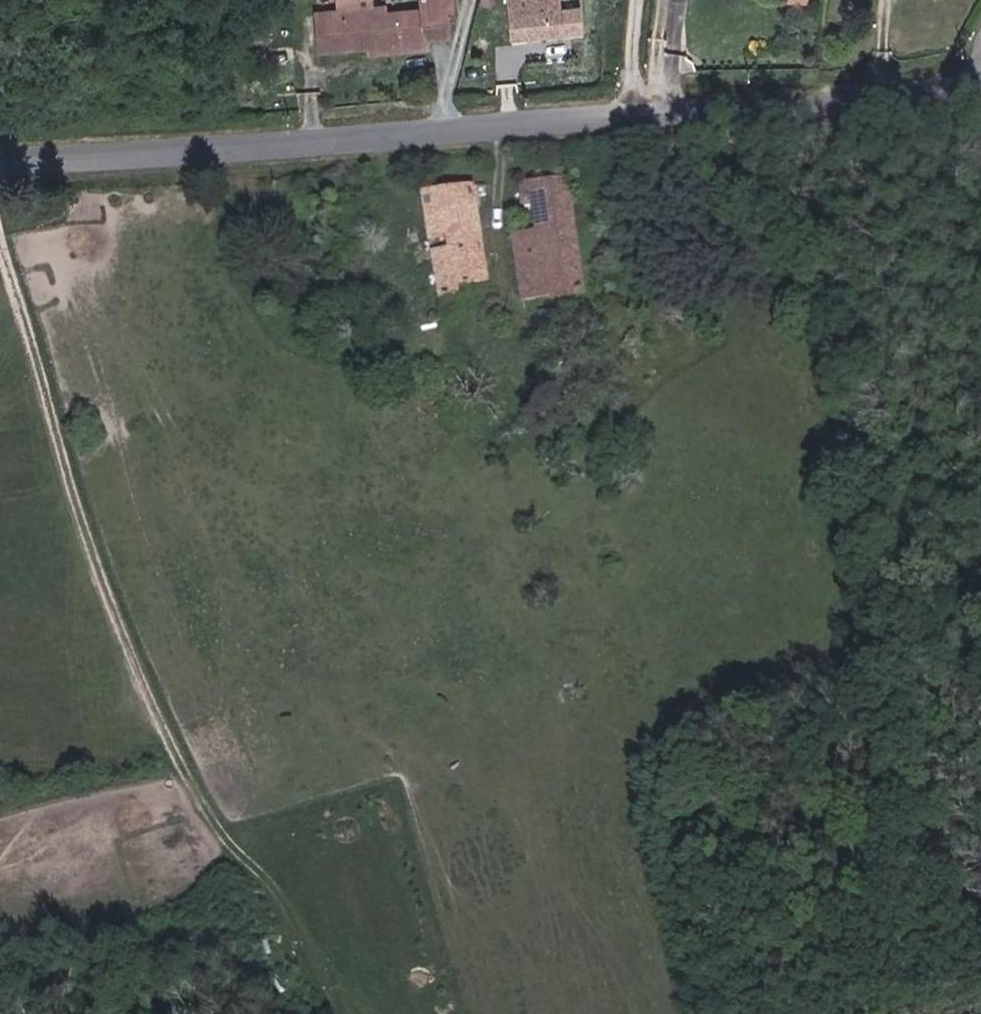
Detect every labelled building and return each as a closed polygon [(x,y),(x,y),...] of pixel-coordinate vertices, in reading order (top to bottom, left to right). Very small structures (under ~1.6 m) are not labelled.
[(448,15),(453,15),(451,0),(421,0),(423,11),(372,16),(371,8),(316,14),(320,53),(368,48),(377,47),(378,55),(428,50),(427,41),(449,39),(448,15)] [(581,7),(559,9),(559,0),(507,0),(512,41),(584,34),(581,7)] [(385,14),(384,7),(371,8),(372,16),(385,14)] [(378,55),(377,47),(368,48),(369,56),(378,55)] [(582,290),(567,176),(519,183),(522,204),(533,203),(536,230),(513,233),(521,298),(582,290)] [(487,282),(471,185),(422,193),(430,238),(448,235),(450,249),(432,252),(440,298),(459,294),(457,287),(487,282)]
